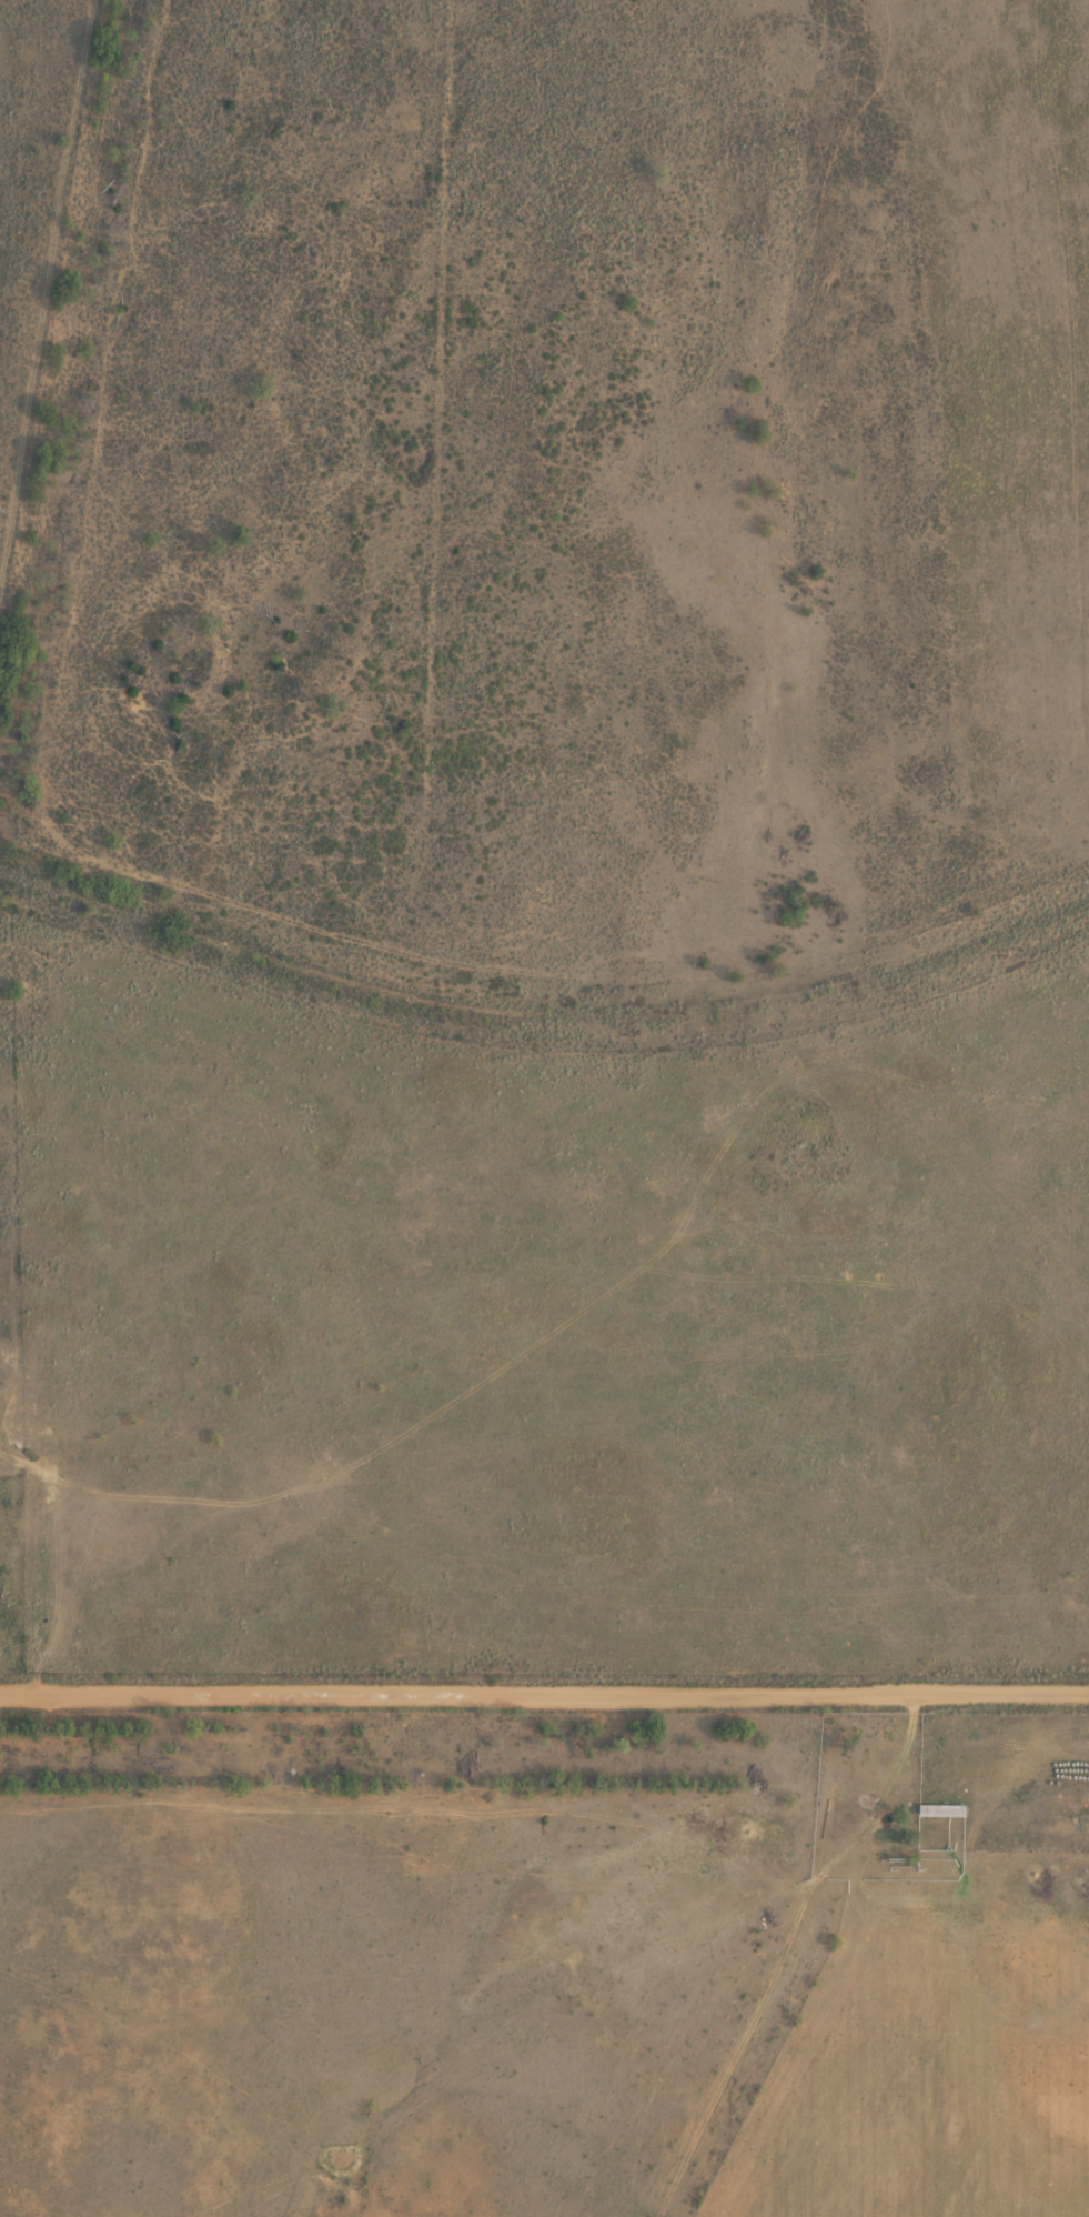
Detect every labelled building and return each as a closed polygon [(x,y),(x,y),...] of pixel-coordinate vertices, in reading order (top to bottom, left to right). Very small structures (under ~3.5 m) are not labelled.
[(971,1804),(924,1804),(924,1815),(971,1815),(971,1804)]
